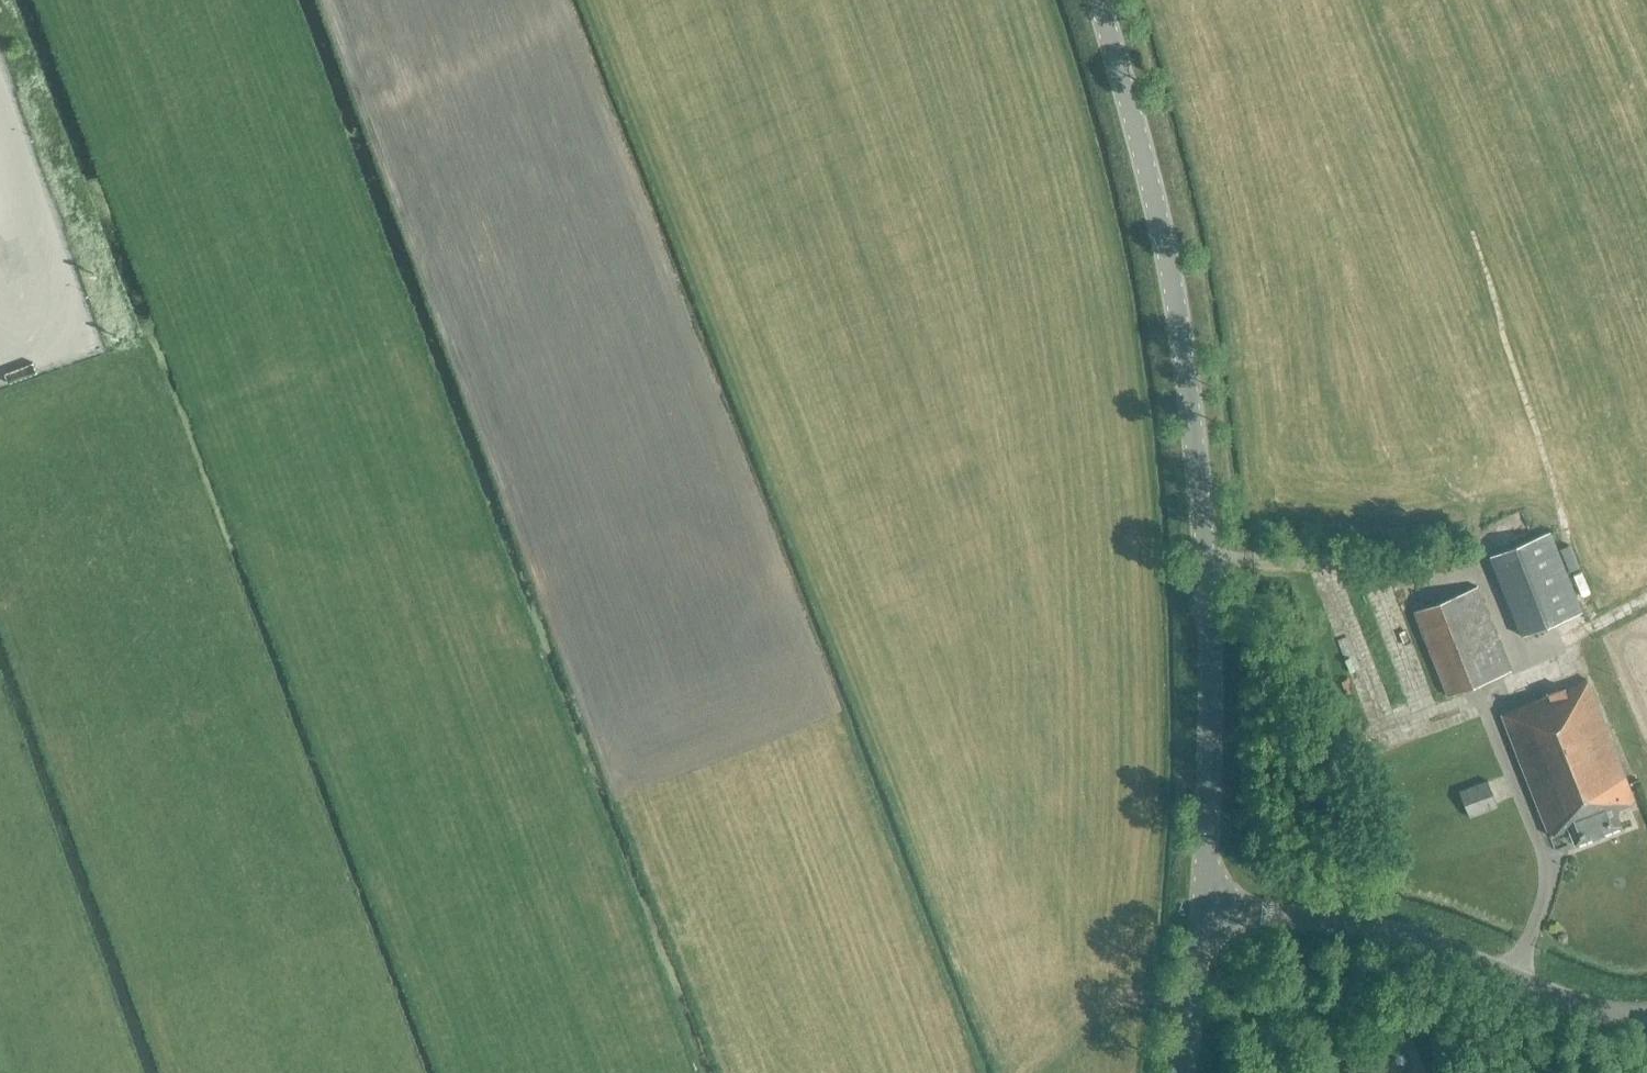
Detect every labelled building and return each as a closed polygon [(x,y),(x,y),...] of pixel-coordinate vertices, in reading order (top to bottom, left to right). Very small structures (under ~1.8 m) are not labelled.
[(1515,619),(1575,596),(1544,515),(1483,538),(1515,619)] [(1447,695),(1510,670),(1477,586),(1414,611),(1447,695)] [(1615,809),(1635,801),(1587,680),(1501,714),(1549,836),(1569,828),(1574,842),(1621,824),(1615,809)] [(1469,817),(1498,806),(1487,778),(1458,790),(1469,817)] [(1412,1072),(1445,1072),(1421,1016),(1393,1028),(1412,1072)]
